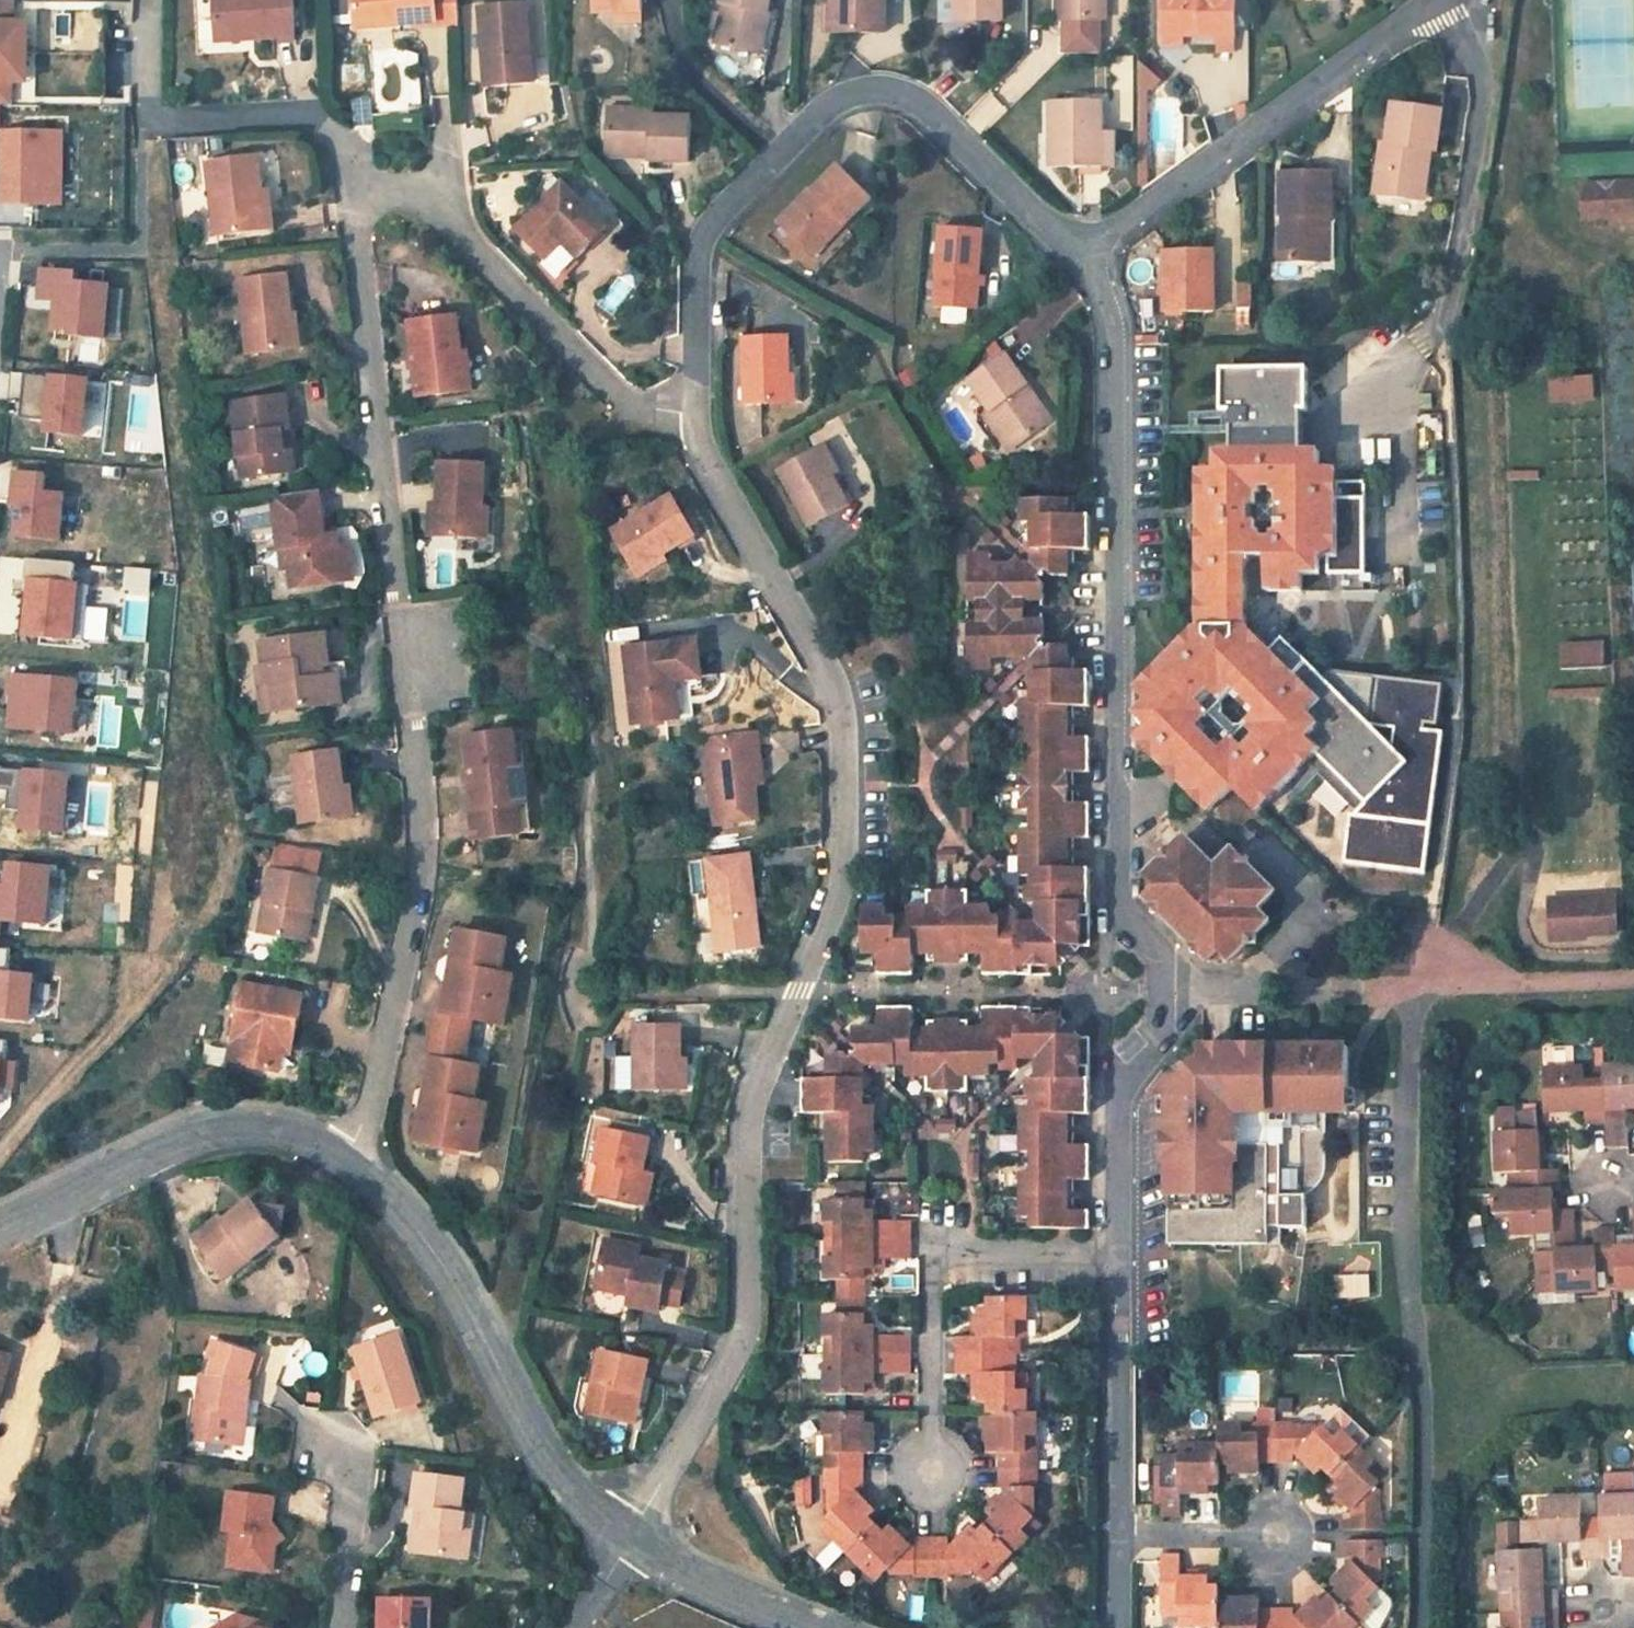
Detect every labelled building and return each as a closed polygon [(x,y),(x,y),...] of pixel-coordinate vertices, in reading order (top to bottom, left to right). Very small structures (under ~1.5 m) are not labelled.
[(4,104),(4,82),(14,82),(20,82),(20,23),(14,23),(4,23),(4,0),(0,0),(0,104),(4,104)] [(4,23),(14,23),(14,0),(4,0),(4,23)] [(254,36),(254,40),(264,40),(296,38),(294,0),(214,0),(215,24),(221,24),(222,42),(247,41),(248,40),(247,37),(254,36)] [(458,0),(354,0),(355,24),(399,21),(400,26),(460,23),(458,0)] [(595,13),(615,13),(642,12),(641,0),(594,0),(595,13)] [(721,4),(724,4),(713,43),(753,54),(764,15),(766,16),(770,0),(722,0),(721,4)] [(885,0),(832,0),(832,10),(832,33),(885,34),(885,0)] [(955,21),(1001,21),(1001,0),(955,0),(955,21)] [(1057,19),(1063,19),(1063,52),(1098,52),(1098,19),(1104,19),(1104,0),(1057,0),(1057,19)] [(1182,34),(1200,34),(1200,36),(1217,36),(1235,36),(1235,0),(1161,0),(1161,45),(1182,45),(1182,37),(1182,34)] [(526,4),(480,8),(487,87),(533,83),(526,4)] [(642,12),(615,13),(616,22),(642,22),(642,12)] [(764,15),(753,54),(756,55),(766,16),(764,15)] [(71,82),(103,82),(104,23),(71,22),(71,82)] [(20,23),(20,82),(30,82),(30,23),(20,23)] [(1217,36),(1217,51),(1235,51),(1235,36),(1217,36)] [(406,105),(403,59),(376,60),(378,107),(406,105)] [(1146,87),(1152,87),(1160,78),(1138,60),(1139,87),(1146,87)] [(4,82),(4,104),(15,104),(14,82),(4,82)] [(1139,87),(1139,191),(1147,185),(1146,87),(1139,87)] [(374,100),(356,101),(357,130),(375,130),(374,100)] [(1101,133),(1101,100),(1050,100),(1050,133),(1054,133),(1054,166),(1080,166),(1101,166),(1101,133)] [(1235,108),(1235,122),(1246,114),(1246,104),(1235,108)] [(1375,194),(1416,200),(1422,150),(1430,151),(1436,152),(1442,111),(1393,104),(1387,145),(1382,145),(1375,194)] [(651,112),(607,110),(605,150),(648,152),(647,161),(687,163),(689,119),(651,118),(651,112)] [(63,132),(0,132),(0,163),(3,163),(3,203),(62,203),(63,132)] [(1101,133),(1101,166),(1114,166),(1113,133),(1101,133)] [(648,152),(605,150),(605,160),(647,161),(648,152)] [(1416,200),(1424,201),(1430,151),(1422,150),(1416,200)] [(253,194),(262,194),(258,158),(247,159),(207,163),(214,237),(247,234),(257,233),(253,194)] [(804,190),(770,222),(798,251),(831,220),(837,226),(866,200),(834,166),(806,192),(804,190)] [(1279,226),(1279,261),(1321,261),(1321,216),(1329,216),(1329,172),(1279,172),(1279,216),(1285,216),(1285,226),(1279,226)] [(564,182),(519,229),(549,258),(564,243),(574,233),(589,247),(609,226),(564,182)] [(1613,222),(1633,221),(1633,186),(1612,187),(1612,191),(1604,191),(1603,186),(1601,184),(1583,185),(1584,218),(1613,216),(1613,222)] [(269,193),(264,193),(262,194),(253,194),(257,233),(264,232),(272,231),(269,193)] [(1321,216),(1321,261),(1329,261),(1329,216),(1321,216)] [(831,220),(798,251),(804,258),(837,226),(831,220)] [(934,303),(976,306),(982,229),(940,226),(934,303)] [(574,233),(564,243),(579,258),(589,247),(574,233)] [(1160,250),(1161,312),(1211,312),(1210,249),(1160,250)] [(931,304),(932,273),(919,272),(918,304),(931,304)] [(76,276),(43,273),(40,301),(58,303),(55,332),(70,333),(69,337),(106,341),(111,289),(75,286),(76,276)] [(264,279),(247,281),(238,282),(245,357),(247,356),(264,355),(292,352),(288,317),(284,278),(264,279)] [(1236,281),(1236,309),(1252,309),(1252,281),(1236,281)] [(618,316),(629,288),(615,283),(604,310),(618,316)] [(967,322),(967,309),(941,309),(941,323),(967,322)] [(288,317),(292,352),(297,352),(294,317),(288,317)] [(410,324),(418,398),(473,392),(469,355),(462,356),(458,318),(410,324)] [(745,404),(802,402),(801,367),(788,367),(787,337),(743,338),(745,404)] [(993,356),(1002,350),(996,340),(986,346),(993,356)] [(1028,385),(1006,353),(970,378),(991,409),(986,413),(1011,450),(1047,425),(1023,389),(1028,385)] [(1316,751),(1365,800),(1355,810),(1355,812),(1350,811),(1343,860),(1359,862),(1425,871),(1434,798),(1436,779),(1443,730),(1436,729),(1443,682),(1359,670),(1341,668),(1329,666),(1322,672),(1307,657),(1293,671),(1270,648),(1246,624),(1246,552),(1266,552),(1266,569),(1302,569),(1319,569),(1319,552),(1328,552),(1328,569),(1341,569),(1359,570),(1359,485),(1341,484),(1330,484),(1330,473),(1319,473),(1319,455),(1300,455),(1301,377),(1228,376),(1228,450),(1212,450),(1212,467),(1194,467),(1194,629),(1134,688),(1134,692),(1144,703),(1134,713),(1134,723),(1142,731),(1134,739),(1175,779),(1194,798),(1208,811),(1221,798),(1232,786),(1244,798),(1257,811),(1270,798),(1288,779),(1307,760),(1316,751)] [(83,438),(89,383),(26,377),(22,412),(33,413),(32,422),(50,424),(49,434),(83,438)] [(1549,379),(1549,401),(1593,399),(1593,377),(1549,379)] [(1023,389),(1047,425),(1053,421),(1028,385),(1023,389)] [(1429,397),(1417,398),(1418,412),(1430,411),(1429,397)] [(283,399),(264,401),(247,403),(230,405),(238,480),(247,479),(264,477),(283,475),(278,434),(287,433),(283,399)] [(283,475),(291,474),(287,433),(278,434),(283,475)] [(829,480),(833,478),(840,474),(824,445),(813,451),(829,480)] [(777,470),(808,527),(847,506),(833,478),(829,480),(813,451),(777,470)] [(967,460),(972,473),(988,467),(982,453),(967,460)] [(438,505),(436,538),(481,541),(483,511),(485,467),(441,464),(438,505)] [(1511,470),(1511,482),(1537,482),(1537,470),(1511,470)] [(47,479),(17,476),(15,495),(21,496),(19,508),(16,540),(60,544),(65,499),(45,497),(47,479)] [(315,494),(270,499),(276,552),(284,551),(287,572),(289,591),(350,584),(346,549),(335,550),(321,552),(320,538),(315,494)] [(673,495),(613,532),(638,571),(666,554),(697,535),(673,495)] [(879,978),(914,978),(914,956),(928,956),(937,956),(937,964),(962,964),(962,956),(970,956),(985,956),(985,978),(1022,978),(1022,969),(1035,969),(1064,969),(1064,949),(1084,949),(1084,920),(1084,907),(1093,907),(1093,872),(1077,872),(1071,872),(1071,841),(1077,841),(1093,840),(1093,806),(1077,806),(1071,806),(1071,798),(1071,774),(1077,774),(1093,774),(1093,740),(1077,740),(1071,740),(1071,708),(1077,708),(1093,708),(1093,674),(1072,674),(1072,648),(1055,648),(1050,653),(1042,645),(1047,640),(1047,623),(1028,623),(1028,602),(1047,602),(1047,586),(1042,581),(1050,573),(1055,578),(1072,578),(1072,552),(1093,552),(1093,517),(1071,517),(1071,500),(1025,500),(1025,523),(1036,523),(1036,545),(1028,553),(1036,561),(1036,568),(1029,568),(1021,560),(1013,568),(991,568),(991,557),(968,557),(968,602),(978,602),(978,624),(968,624),(968,670),(991,670),(991,659),(1008,660),(1016,668),(1024,660),(1031,661),(1031,668),(1022,676),(1031,685),(1031,701),(1020,701),(1020,747),(1031,747),(1031,767),(1020,767),(1020,779),(1020,798),(1020,813),(1031,813),(1031,833),(1020,833),(1020,879),(1031,879),(1031,890),(1026,890),(1026,906),(1046,925),(1036,935),(1018,916),(1001,916),(1001,921),(990,921),(990,910),(968,911),(968,894),(928,894),(928,910),(906,911),(906,921),(884,921),(884,911),(862,910),(862,956),(879,956),(879,978)] [(430,538),(436,538),(438,505),(432,505),(430,538)] [(483,511),(481,541),(495,542),(497,512),(483,511)] [(333,537),(320,538),(321,552),(335,550),(333,537)] [(284,551),(276,552),(279,572),(287,572),(284,551)] [(666,554),(638,571),(641,577),(669,560),(666,554)] [(75,567),(27,562),(25,584),(30,584),(25,639),(83,644),(88,588),(73,586),(75,567)] [(1302,569),(1266,569),(1266,585),(1302,586),(1302,569)] [(1307,657),(1284,634),(1270,648),(1293,671),(1307,657)] [(264,714),(344,704),(339,664),(330,665),(326,637),(264,644),(261,645),(264,668),(258,669),(263,714),(264,714)] [(686,642),(690,680),(702,678),(697,640),(686,642)] [(626,649),(635,725),(695,718),(690,680),(686,642),(626,649)] [(1559,647),(1560,669),(1604,667),(1603,645),(1559,647)] [(74,738),(79,686),(12,679),(10,698),(14,698),(11,731),(74,738)] [(759,820),(757,798),(756,785),(754,774),(762,773),(758,732),(706,738),(710,779),(712,798),(715,825),(759,820)] [(515,837),(512,808),(518,807),(514,771),(520,771),(515,733),(467,739),(472,779),(474,798),(475,811),(472,812),(476,842),(515,837)] [(294,755),(296,779),(298,798),(300,822),(346,817),(344,798),(343,787),(343,779),(340,751),(294,755)] [(1307,760),(1356,809),(1365,800),(1316,751),(1307,760)] [(514,771),(518,807),(512,808),(515,837),(534,835),(529,798),(527,779),(526,770),(520,771),(514,771)] [(10,795),(14,796),(12,814),(25,815),(23,832),(65,837),(69,798),(71,780),(0,773),(0,794),(10,795)] [(754,774),(756,785),(764,785),(762,773),(754,774)] [(343,787),(344,798),(346,817),(353,817),(351,798),(350,786),(343,787)] [(1214,866),(1184,835),(1146,875),(1157,886),(1146,898),(1209,959),(1220,947),(1232,958),(1270,919),(1258,908),(1275,890),(1232,848),(1214,866)] [(296,846),(277,842),(272,866),(271,865),(264,896),(258,929),(264,930),(301,938),(308,907),(312,908),(319,875),(317,875),(291,870),(296,846)] [(317,875),(322,851),(296,846),(291,870),(317,875)] [(755,898),(750,853),(706,858),(717,954),(758,950),(752,899),(755,898)] [(51,874),(10,870),(8,893),(0,892),(0,920),(5,920),(5,926),(46,930),(51,874)] [(1582,904),(1550,905),(1551,938),(1584,937),(1584,934),(1616,933),(1614,896),(1582,898),(1582,904)] [(312,908),(308,907),(301,938),(306,939),(312,908)] [(1084,907),(1084,920),(1093,920),(1093,907),(1084,907)] [(432,1034),(470,1042),(475,1020),(506,1027),(517,978),(503,975),(510,941),(462,931),(444,1013),(436,1011),(432,1034)] [(1022,969),(1022,978),(1035,978),(1035,969),(1022,969)] [(27,1020),(30,976),(0,973),(0,1018),(27,1020)] [(232,1046),(243,1048),(239,1067),(247,1068),(264,1072),(280,1075),(283,1056),(285,1048),(293,1049),(303,998),(264,990),(247,987),(244,986),(232,1046)] [(830,1116),(831,1165),(865,1165),(865,1154),(876,1154),(876,1109),(865,1109),(864,1093),(872,1085),(864,1077),(864,1069),(872,1069),(880,1077),(888,1069),(905,1069),(905,1080),(927,1080),(927,1097),(970,1096),(970,1080),(992,1079),(992,1067),(1000,1067),(1000,1073),(1017,1073),(1042,1051),(1051,1061),(1026,1084),(1026,1101),(1031,1101),(1031,1112),(1020,1112),(1020,1152),(1031,1152),(1031,1174),(1020,1174),(1020,1214),(1031,1214),(1031,1231),(1090,1230),(1090,1213),(1074,1212),(1068,1212),(1068,1181),(1074,1181),(1090,1181),(1091,1147),(1075,1147),(1069,1147),(1069,1115),(1075,1115),(1091,1115),(1092,1081),(1083,1081),(1083,1068),(1084,1038),(1060,1038),(1060,1019),(1031,1019),(1019,1019),(1018,1010),(982,1010),(982,1032),(968,1032),(960,1032),(960,1024),(935,1024),(935,1032),(927,1032),(913,1032),(913,1011),(879,1011),(879,1032),(854,1032),(854,1048),(859,1053),(851,1061),(846,1056),(830,1056),(830,1082),(804,1082),(804,1116),(830,1116)] [(1031,1010),(1018,1010),(1019,1019),(1031,1019),(1031,1010)] [(968,1024),(960,1024),(960,1032),(968,1032),(968,1024)] [(687,1028),(641,1028),(641,1092),(687,1092),(687,1062),(687,1028)] [(465,1064),(470,1042),(432,1034),(427,1057),(432,1059),(415,1141),(477,1153),(487,1105),(473,1102),(481,1067),(465,1064)] [(2,1114),(10,1043),(0,1042),(0,1113),(2,1114)] [(1587,1125),(1608,1123),(1605,1068),(1585,1068),(1585,1067),(1576,1067),(1575,1045),(1547,1047),(1548,1069),(1543,1069),(1546,1112),(1586,1110),(1587,1125)] [(243,1048),(232,1046),(228,1065),(239,1067),(243,1048)] [(1281,1245),(1281,1196),(1301,1195),(1309,1193),(1316,1189),(1318,1186),(1324,1177),(1325,1167),(1326,1114),(1348,1114),(1348,1047),(1202,1047),(1202,1064),(1193,1064),(1186,1071),(1186,1080),(1169,1080),(1169,1128),(1165,1128),(1165,1164),(1169,1164),(1169,1244),(1281,1245)] [(1596,1047),(1597,1061),(1605,1060),(1604,1047),(1596,1047)] [(285,1048),(283,1056),(291,1057),(293,1049),(285,1048)] [(1605,1066),(1605,1068),(1608,1123),(1609,1149),(1630,1148),(1629,1109),(1633,1109),(1633,1065),(1605,1066)] [(1083,1081),(1092,1081),(1092,1068),(1083,1068),(1083,1081)] [(1538,1110),(1515,1112),(1495,1113),(1498,1173),(1518,1172),(1519,1192),(1554,1190),(1563,1190),(1562,1177),(1561,1178),(1561,1169),(1541,1170),(1538,1110)] [(978,1178),(979,1130),(956,1130),(956,1117),(923,1117),(923,1137),(957,1138),(957,1177),(978,1178)] [(594,1192),(640,1201),(646,1171),(643,1170),(649,1137),(602,1127),(595,1161),(601,1162),(594,1192)] [(708,1168),(708,1187),(717,1187),(717,1174),(719,1175),(719,1168),(708,1168)] [(646,1171),(640,1201),(648,1203),(654,1172),(646,1171)] [(865,1181),(839,1181),(839,1198),(825,1198),(825,1221),(836,1221),(836,1238),(910,1237),(910,1220),(874,1220),(874,1209),(865,1209),(865,1198),(865,1181)] [(1554,1190),(1519,1192),(1492,1192),(1493,1214),(1514,1213),(1514,1233),(1555,1231),(1556,1251),(1578,1249),(1575,1208),(1555,1209),(1554,1190)] [(264,1204),(254,1203),(250,1198),(247,1201),(222,1221),(218,1216),(192,1238),(222,1274),(247,1253),(252,1258),(264,1247),(279,1235),(282,1206),(264,1204)] [(865,1209),(874,1209),(874,1198),(865,1198),(865,1209)] [(836,1221),(825,1221),(825,1238),(836,1238),(836,1221)] [(1616,1234),(1615,1228),(1595,1228),(1596,1248),(1578,1249),(1556,1251),(1536,1252),(1536,1273),(1558,1272),(1558,1292),(1598,1291),(1597,1271),(1617,1269),(1616,1247),(1616,1234)] [(1616,1234),(1616,1247),(1633,1246),(1633,1233),(1616,1234)] [(910,1257),(910,1237),(836,1238),(836,1256),(825,1256),(826,1279),(836,1279),(837,1296),(864,1296),(864,1279),(864,1268),(874,1268),(874,1257),(910,1257)] [(630,1297),(629,1302),(661,1308),(662,1301),(681,1304),(687,1274),(668,1270),(670,1262),(639,1256),(642,1245),(605,1238),(595,1290),(630,1297)] [(825,1238),(825,1256),(836,1256),(836,1238),(825,1238)] [(1618,1289),(1633,1289),(1633,1246),(1616,1247),(1617,1269),(1618,1289)] [(247,1253),(222,1274),(230,1284),(256,1263),(252,1258),(247,1253)] [(864,1268),(864,1279),(874,1278),(874,1268),(864,1268)] [(1558,1272),(1536,1273),(1537,1294),(1558,1292),(1558,1272)] [(624,1311),(625,1296),(593,1293),(591,1307),(624,1311)] [(865,1313),(864,1296),(837,1296),(837,1314),(826,1314),(826,1336),(837,1336),(837,1353),(910,1354),(910,1334),(874,1334),(874,1324),(865,1324),(865,1313)] [(960,1336),(960,1354),(1018,1354),(1018,1336),(1018,1319),(1029,1319),(1028,1297),(990,1297),(990,1308),(981,1308),(981,1336),(960,1336)] [(865,1313),(865,1324),(874,1324),(874,1313),(865,1313)] [(1018,1319),(1018,1336),(1029,1336),(1029,1319),(1018,1319)] [(837,1336),(826,1336),(826,1353),(837,1353),(837,1336)] [(354,1351),(376,1419),(421,1405),(399,1337),(354,1351)] [(194,1441),(237,1446),(241,1415),(246,1416),(247,1411),(250,1383),(259,1358),(247,1353),(214,1342),(208,1358),(214,1360),(208,1378),(202,1377),(194,1441)] [(599,1351),(586,1414),(635,1424),(648,1361),(599,1351)] [(910,1372),(910,1354),(837,1353),(837,1370),(826,1370),(826,1393),(865,1393),(865,1382),(874,1382),(874,1372),(910,1372)] [(826,1353),(826,1370),(837,1370),(837,1353),(826,1353)] [(10,1357),(0,1354),(0,1393),(10,1357)] [(1018,1354),(960,1354),(960,1373),(981,1373),(981,1402),(991,1402),(991,1412),(1000,1412),(1029,1412),(1029,1388),(1018,1388),(1018,1371),(1018,1354)] [(1018,1371),(1018,1388),(1029,1388),(1029,1371),(1018,1371)] [(865,1382),(865,1393),(874,1393),(874,1382),(865,1382)] [(1359,1426),(1341,1409),(1324,1427),(1323,1426),(1320,1430),(1316,1427),(1293,1427),(1293,1424),(1276,1425),(1276,1461),(1293,1460),(1293,1453),(1296,1453),(1317,1474),(1324,1467),(1331,1475),(1341,1464),(1359,1447),(1369,1436),(1359,1426)] [(1218,1463),(1229,1463),(1229,1473),(1259,1472),(1259,1461),(1276,1461),(1276,1425),(1276,1411),(1259,1411),(1259,1425),(1259,1436),(1242,1436),(1242,1425),(1220,1425),(1220,1446),(1218,1446),(1218,1463)] [(827,1451),(827,1469),(864,1469),(864,1452),(876,1452),(876,1423),(865,1423),(865,1412),(826,1412),(826,1434),(837,1434),(837,1451),(827,1451)] [(1029,1412),(1000,1412),(1000,1422),(991,1422),(991,1451),(1002,1451),(1003,1470),(1039,1469),(1039,1449),(1028,1449),(1028,1433),(1038,1433),(1038,1412),(1029,1412)] [(241,1415),(237,1446),(242,1447),(246,1416),(241,1415)] [(1259,1425),(1242,1425),(1242,1436),(1259,1436),(1259,1425)] [(1028,1449),(1039,1449),(1038,1433),(1028,1433),(1028,1449)] [(837,1434),(826,1434),(827,1451),(837,1451),(837,1434)] [(1163,1457),(1164,1517),(1181,1516),(1181,1495),(1210,1495),(1210,1485),(1218,1485),(1218,1463),(1218,1446),(1198,1446),(1198,1457),(1181,1457),(1163,1457)] [(1181,1446),(1181,1457),(1198,1457),(1198,1446),(1181,1446)] [(1331,1475),(1338,1481),(1331,1488),(1341,1498),(1352,1508),(1352,1512),(1345,1512),(1345,1529),(1359,1529),(1382,1528),(1382,1511),(1380,1511),(1379,1488),(1376,1485),(1379,1482),(1367,1470),(1375,1462),(1359,1447),(1341,1464),(1331,1475)] [(1387,1474),(1375,1462),(1367,1470),(1379,1482),(1387,1474)] [(834,1534),(851,1552),(879,1524),(871,1517),(878,1510),(857,1490),(857,1486),(865,1486),(864,1469),(827,1469),(827,1485),(829,1485),(829,1507),(833,1511),(829,1514),(841,1527),(834,1534)] [(1039,1469),(1003,1470),(1003,1485),(1010,1485),(1010,1489),(990,1510),(996,1516),(987,1525),(1014,1552),(1030,1536),(1023,1528),(1035,1516),(1031,1513),(1037,1508),(1037,1485),(1039,1485),(1039,1469)] [(1633,1576),(1633,1474),(1606,1474),(1606,1497),(1600,1497),(1601,1517),(1602,1540),(1623,1539),(1625,1577),(1633,1576)] [(467,1481),(419,1475),(414,1509),(420,1510),(429,1511),(427,1528),(418,1526),(415,1553),(463,1559),(468,1516),(463,1515),(467,1481)] [(264,1496),(247,1494),(228,1491),(223,1530),(231,1532),(226,1566),(247,1569),(265,1571),(268,1551),(274,1546),(283,1539),(271,1522),(274,1498),(264,1496)] [(1603,1560),(1602,1540),(1601,1517),(1582,1518),(1580,1498),(1539,1500),(1540,1520),(1520,1521),(1521,1543),(1582,1540),(1583,1561),(1603,1560)] [(420,1510),(418,1526),(427,1528),(429,1511),(420,1510)] [(841,1527),(829,1514),(821,1522),(834,1534),(841,1527)] [(468,1516),(463,1559),(471,1560),(477,1517),(468,1516)] [(1023,1528),(1030,1536),(1042,1524),(1035,1516),(1023,1528)] [(932,1574),(932,1538),(917,1538),(917,1546),(914,1546),(893,1525),(886,1531),(879,1524),(851,1552),(865,1566),(872,1559),(885,1571),(888,1568),(892,1572),(915,1572),(915,1574),(932,1574)] [(1014,1552),(987,1525),(982,1531),(975,1524),(954,1545),(951,1545),(951,1538),(932,1538),(932,1574),(949,1574),(949,1571),(971,1571),(975,1567),(978,1571),(990,1559),(998,1567),(1014,1552)] [(1346,1556),(1353,1556),(1353,1559),(1341,1571),(1332,1580),(1339,1587),(1330,1595),(1364,1627),(1380,1627),(1391,1611),(1393,1605),(1392,1600),(1376,1584),(1380,1580),(1380,1558),(1382,1558),(1382,1540),(1359,1540),(1346,1540),(1346,1556)] [(268,1551),(265,1571),(270,1572),(274,1546),(268,1551)] [(1560,1609),(1559,1589),(1543,1591),(1542,1550),(1500,1552),(1502,1612),(1560,1609)] [(1163,1552),(1162,1611),(1180,1611),(1197,1611),(1197,1622),(1218,1622),(1218,1604),(1218,1583),(1210,1583),(1210,1574),(1181,1573),(1181,1552),(1163,1552)] [(872,1559),(865,1566),(877,1579),(885,1571),(872,1559)] [(990,1559),(978,1571),(986,1579),(998,1567),(990,1559)] [(1330,1595),(1325,1600),(1318,1594),(1297,1614),(1294,1614),(1294,1607),(1276,1607),(1276,1627),(1364,1627),(1330,1595)] [(1218,1604),(1218,1622),(1218,1627),(1276,1627),(1276,1607),(1260,1607),(1260,1595),(1230,1595),(1230,1604),(1218,1604)] [(139,1596),(136,1623),(151,1625),(156,1599),(139,1596)] [(429,1602),(379,1601),(378,1627),(429,1627),(429,1602)] [(1560,1609),(1502,1612),(1503,1627),(1561,1627),(1560,1609)] [(1180,1611),(1180,1622),(1197,1622),(1197,1611),(1180,1611)] [(250,1620),(247,1619),(237,1616),(217,1627),(256,1627),(250,1620)]
